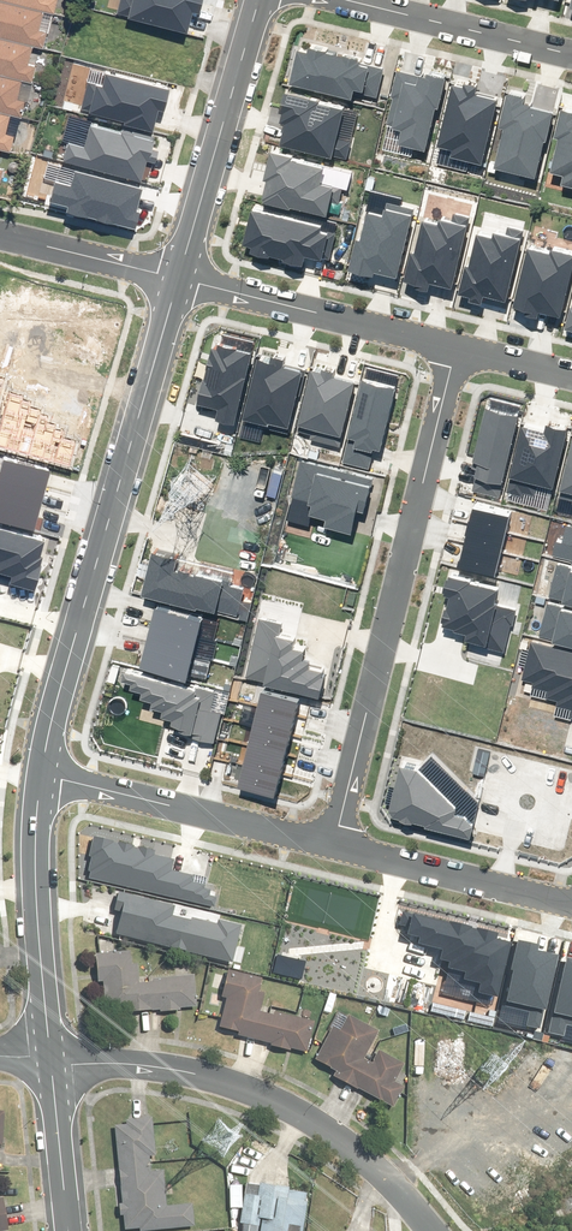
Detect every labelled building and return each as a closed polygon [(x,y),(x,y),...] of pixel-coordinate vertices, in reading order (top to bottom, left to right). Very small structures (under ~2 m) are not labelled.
[(53,14),(56,0),(0,0),(0,3),(44,12),(53,14)] [(44,48),(47,32),(40,31),(44,12),(0,3),(0,39),(29,45),(44,48)] [(29,84),(33,66),(25,64),(29,47),(29,45),(0,39),(0,78),(19,82),(29,84)] [(22,119),(25,102),(16,99),(19,82),(0,78),(0,113),(22,119)] [(10,151),(14,137),(5,135),(10,117),(0,115),(0,149),(3,150),(10,151)] [(2,460),(0,469),(0,523),(34,532),(50,473),(2,460)] [(45,542),(0,530),(0,575),(12,578),(10,585),(35,592),(42,566),(40,566),(43,558),(41,557),(45,542)] [(127,954),(94,956),(95,981),(103,981),(105,1012),(121,1011),(121,1014),(157,1012),(157,1015),(179,1013),(179,1008),(196,1007),(194,976),(150,978),(150,983),(136,984),(135,963),(128,964),(127,954)] [(260,979),(226,972),(220,1000),(222,1000),(216,1027),(235,1031),(234,1037),(269,1045),(268,1050),(287,1054),(287,1050),(306,1054),(313,1021),(273,1013),(272,1016),(257,1013),(261,993),(257,992),(260,979)] [(374,1030),(339,1012),(314,1063),(337,1075),(333,1082),(390,1111),(402,1088),(395,1085),(404,1067),(376,1053),(370,1065),(359,1060),(374,1030)] [(112,1126),(116,1212),(121,1212),(122,1230),(138,1230),(193,1230),(191,1206),(163,1208),(161,1171),(149,1172),(149,1157),(154,1157),(152,1118),(123,1119),(124,1126),(112,1126)] [(307,1205),(271,1200),(273,1187),(257,1184),(255,1196),(242,1194),(237,1228),(253,1230),(303,1230),(307,1205)] [(241,1186),(228,1186),(227,1209),(240,1210),(241,1186)]
